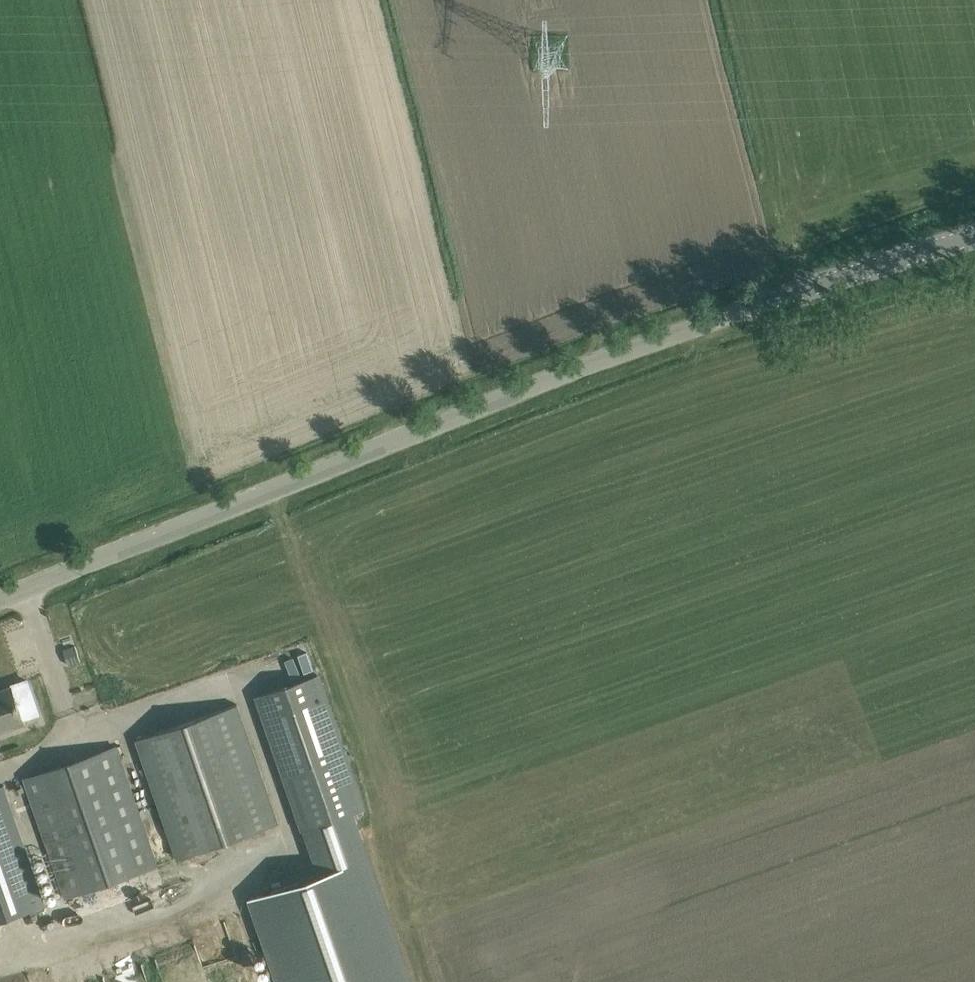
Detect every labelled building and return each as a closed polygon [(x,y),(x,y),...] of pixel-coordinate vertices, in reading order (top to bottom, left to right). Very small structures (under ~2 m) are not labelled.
[(75,634),(65,637),(67,644),(77,642),(75,634)] [(75,645),(64,649),(69,665),(81,661),(75,645)] [(351,812),(364,807),(318,674),(257,695),(303,828),(306,828),(320,873),(252,897),(281,981),(411,981),(351,812)] [(24,719),(12,685),(0,689),(0,727),(24,719)] [(279,822),(244,722),(237,703),(136,738),(178,857),(279,822)] [(157,865),(122,764),(116,745),(25,777),(31,796),(66,896),(157,865)] [(11,803),(4,784),(0,786),(0,919),(46,902),(11,803)]
